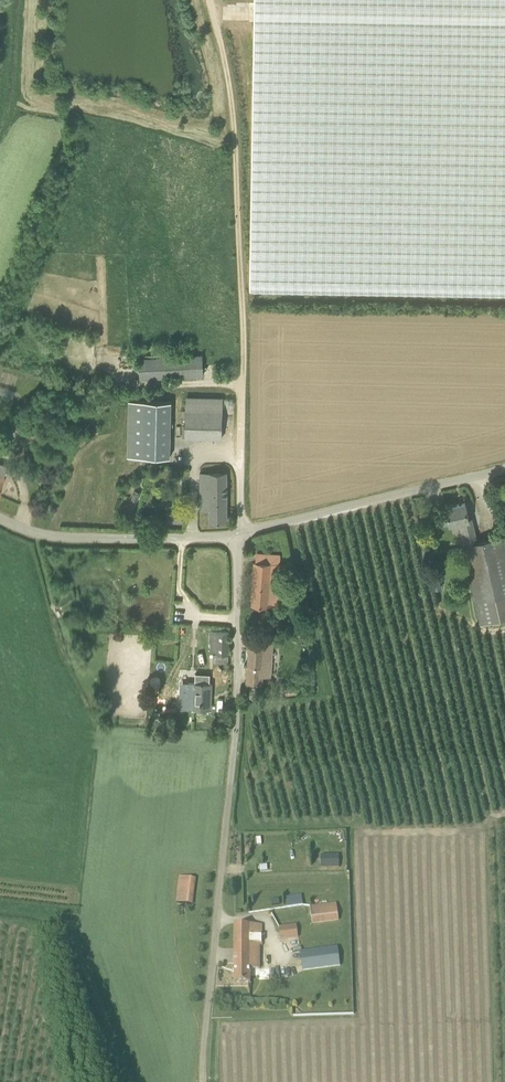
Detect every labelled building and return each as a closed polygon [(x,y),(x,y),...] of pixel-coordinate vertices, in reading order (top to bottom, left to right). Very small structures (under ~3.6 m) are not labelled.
[(250,288),(504,292),(504,0),(255,0),(250,288)] [(103,348),(103,361),(117,361),(117,348),(103,348)] [(202,355),(139,359),(141,379),(203,375),(202,355)] [(223,398),(212,398),(187,397),(185,438),(222,439),(223,398)] [(170,458),(171,402),(144,401),(143,457),(170,458)] [(27,441),(43,437),(40,426),(39,423),(23,426),(27,441)] [(227,521),(227,472),(200,473),(200,509),(210,509),(210,522),(227,521)] [(141,494),(135,492),(133,500),(138,502),(141,494)] [(460,522),(466,546),(473,544),(468,523),(470,522),(469,520),(470,520),(466,503),(447,507),(451,524),(460,522)] [(504,536),(473,544),(466,546),(464,546),(477,603),(482,623),(504,617),(504,541),(504,536)] [(255,562),(252,605),(278,607),(280,564),(255,562)] [(431,575),(434,590),(442,588),(439,574),(431,575)] [(210,653),(229,654),(229,631),(211,631),(210,653)] [(273,643),(249,641),(247,683),(253,684),(256,685),(256,684),(262,684),(263,672),(271,673),(273,643)] [(210,709),(211,684),(188,683),(188,696),(193,696),(192,708),(210,709)] [(339,867),(339,854),(321,855),(321,868),(339,867)] [(179,876),(176,903),(191,905),(194,878),(179,876)] [(312,923),(339,920),(337,904),(310,907),(312,923)] [(235,925),(235,983),(250,983),(250,969),(260,969),(260,946),(262,946),(262,925),(235,925)] [(281,941),(299,939),(297,925),(279,927),(281,941)] [(338,947),(300,953),(303,973),(341,967),(338,947)]
